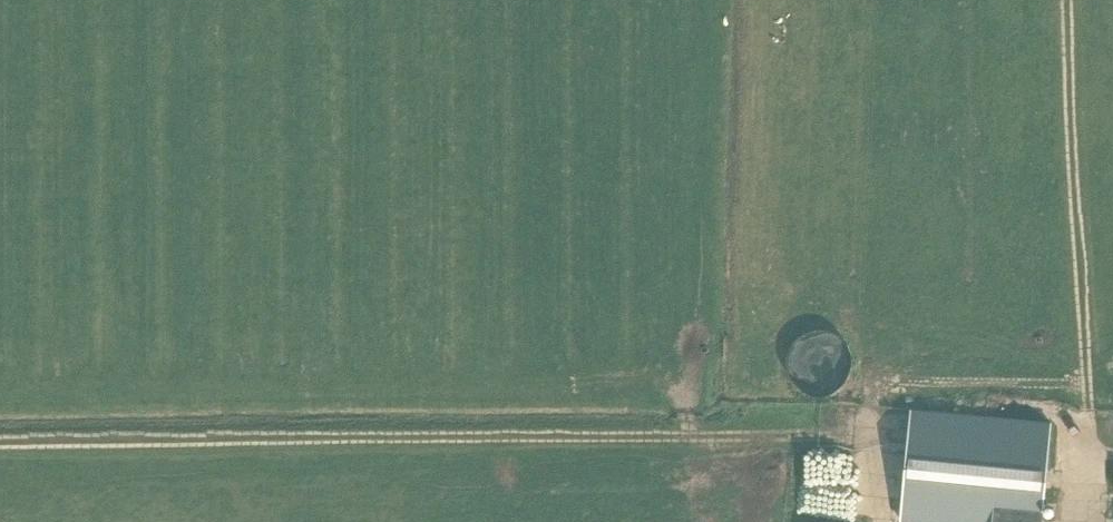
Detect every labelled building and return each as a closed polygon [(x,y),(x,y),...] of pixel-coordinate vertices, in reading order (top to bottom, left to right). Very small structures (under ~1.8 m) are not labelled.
[(1053,423),(914,405),(900,517),(941,521),(1041,521),(1053,423)]
